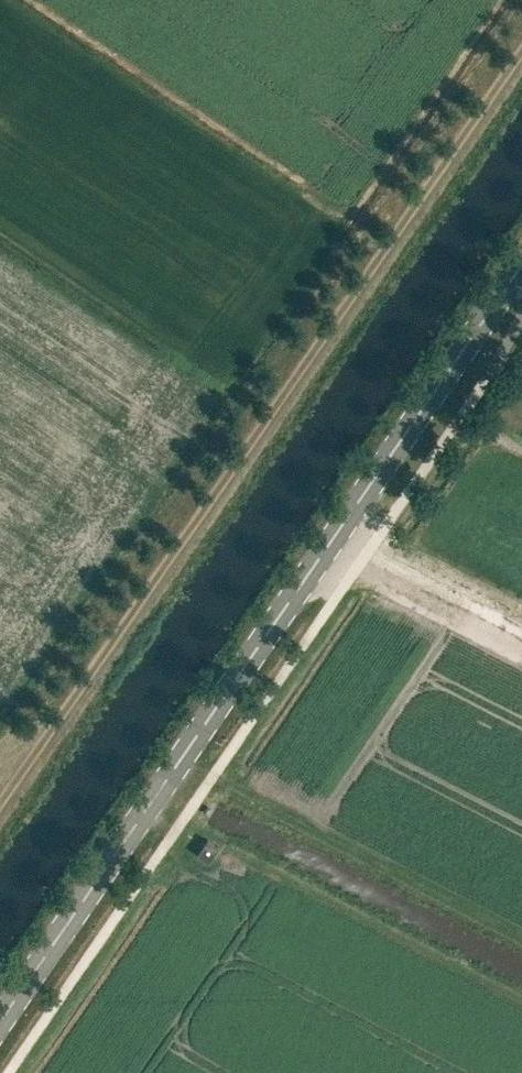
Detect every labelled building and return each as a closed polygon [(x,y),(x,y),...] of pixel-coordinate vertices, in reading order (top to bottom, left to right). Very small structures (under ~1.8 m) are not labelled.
[(208,861),(219,846),(208,839),(197,853),(208,861)]
